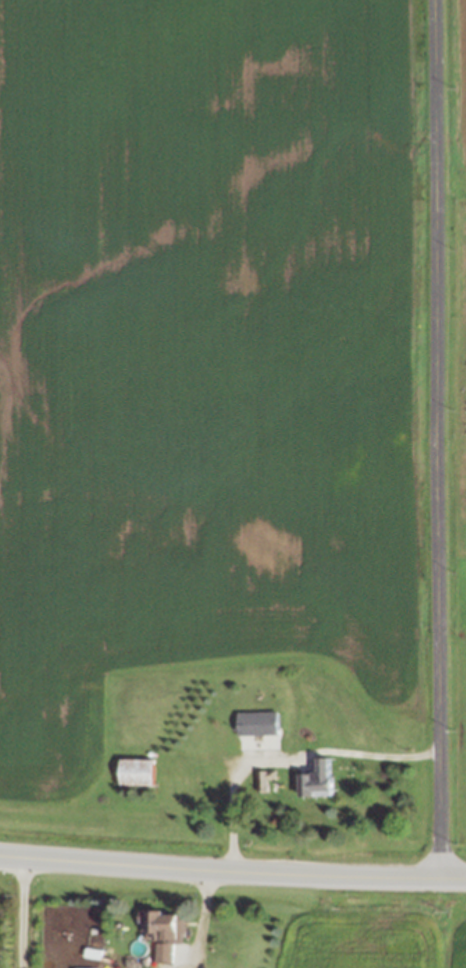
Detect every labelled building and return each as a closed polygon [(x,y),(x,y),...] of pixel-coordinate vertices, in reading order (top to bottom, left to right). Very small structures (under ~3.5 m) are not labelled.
[(235,711),(235,735),(275,735),(275,711),(235,711)] [(296,796),(330,796),(330,757),(312,758),(313,773),(296,773),(296,796)] [(152,759),(116,759),(116,785),(152,785),(152,759)] [(146,932),(154,932),(153,962),(170,962),(171,941),(180,941),(181,910),(146,910),(146,932)]
